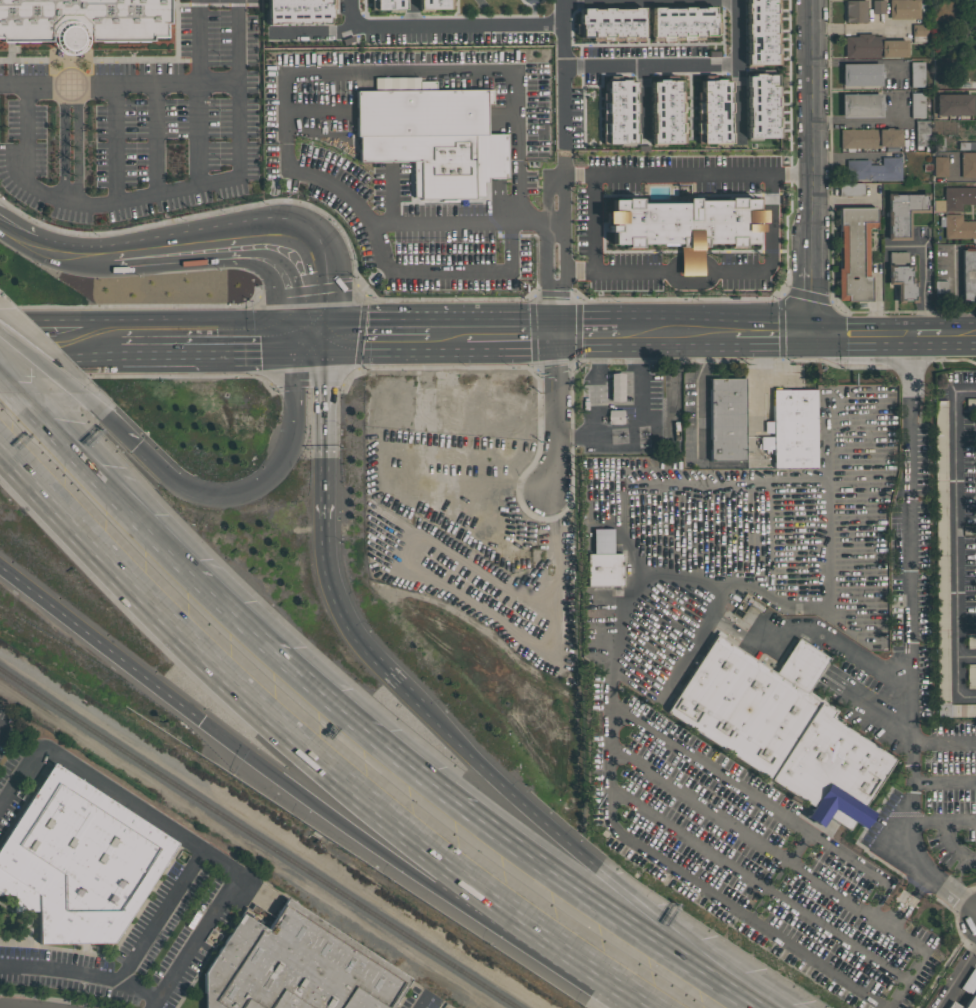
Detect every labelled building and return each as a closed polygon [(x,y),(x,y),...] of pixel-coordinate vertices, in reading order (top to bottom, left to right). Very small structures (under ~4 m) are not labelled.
[(58,39),(0,40),(0,0),(176,0),(176,37),(92,38),(88,49),(76,54),(66,51),(60,44),(58,39)] [(267,24),(267,0),(330,0),(330,8),(332,8),(332,18),(329,18),(329,24),(318,24),(318,22),(308,22),(308,24),(298,24),(298,22),(277,22),(277,24),(267,24)] [(375,10),(404,10),(404,0),(375,0),(375,10)] [(418,9),(418,0),(447,0),(447,9),(418,9)] [(746,3),(746,0),(773,0),(773,2),(778,2),(778,13),(774,13),(774,23),(778,23),(778,34),(774,34),(774,44),(778,44),(778,55),(774,55),(774,65),(745,65),(745,54),(746,54),(746,34),(744,34),(744,23),(746,23),(746,13),(744,13),(744,3),(746,3)] [(872,14),(872,0),(884,0),(884,14),(872,14)] [(889,19),(888,0),(910,0),(912,0),(918,0),(918,1),(919,1),(919,19),(889,19)] [(865,1),(865,23),(845,23),(845,1),(865,1)] [(651,7),(651,8),(649,8),(649,22),(651,22),(651,40),(702,40),(702,36),(715,36),(715,32),(719,32),(719,22),(715,22),(715,13),(713,13),(713,6),(701,6),(701,8),(692,8),(692,6),(681,6),(681,7),(662,8),(662,6),(651,7)] [(643,7),(643,9),(645,9),(645,23),(643,23),(643,41),(592,41),(592,37),(579,37),(579,33),(575,33),(575,23),(579,23),(579,14),(580,14),(581,7),(592,7),(592,9),(602,9),(602,7),(613,7),(613,8),(632,9),(632,7),(643,7)] [(844,37),(844,57),(879,57),(878,37),(872,37),(872,34),(857,34),(857,37),(844,37)] [(880,41),(906,41),(906,57),(881,58),(880,41)] [(924,62),(910,62),(910,87),(923,88),(924,62)] [(841,65),(880,64),(880,71),(883,71),(883,79),(880,79),(880,86),(841,86),(841,65)] [(745,76),(751,76),(751,74),(761,74),(761,75),(774,75),(774,97),(778,97),(778,107),(775,107),(775,117),(779,117),(780,129),(776,129),(776,138),(745,139),(745,127),(747,127),(747,108),(745,107),(745,97),(747,97),(747,87),(745,87),(745,76)] [(650,143),(652,143),(652,145),(665,145),(665,143),(683,143),(683,92),(679,92),(679,80),(676,80),(676,75),(665,75),(665,79),(656,79),(656,81),(650,81),(650,93),(651,93),(651,102),(650,102),(650,113),(651,113),(651,133),(650,133),(650,143)] [(729,143),(727,143),(727,145),(714,145),(714,143),(696,143),(696,92),(700,92),(700,79),(703,79),(703,75),(714,75),(714,79),(723,79),(723,80),(729,81),(729,92),(728,92),(728,102),(729,102),(729,113),(728,113),(728,132),(729,132),(729,143)] [(635,144),(633,144),(633,145),(619,145),(619,144),(601,143),(601,92),(605,92),(605,90),(603,90),(603,83),(605,83),(605,80),(609,80),(609,76),(619,76),(619,79),(628,79),(628,81),(635,81),(635,93),(634,93),(634,102),(635,102),(635,113),(634,113),(634,133),(635,133),(635,144)] [(435,90),(435,79),(374,78),(374,89),(435,90)] [(414,160),(414,196),(420,196),(420,200),(475,199),(475,195),(482,195),(482,181),(486,181),(486,176),(505,176),(505,134),(484,135),(484,104),(492,104),(492,90),(356,91),(356,135),(359,136),(359,161),(414,160)] [(924,118),(924,93),(911,93),(911,118),(924,118)] [(841,95),(881,94),(881,102),(883,102),(883,108),(881,108),(881,118),(841,118),(841,95)] [(935,96),(971,95),(971,116),(936,117),(935,96)] [(929,121),(915,121),(915,150),(939,150),(939,138),(929,138),(929,121)] [(840,130),(849,130),(849,129),(852,129),(852,130),(868,130),(867,129),(872,129),(875,129),(875,142),(878,142),(878,130),(886,130),(886,129),(890,128),(890,130),(900,130),(900,147),(880,147),(880,149),(874,149),(874,150),(871,150),(871,149),(856,149),(856,150),(852,150),(852,149),(840,149),(840,130)] [(958,143),(959,151),(975,150),(975,142),(958,143)] [(960,152),(975,152),(975,176),(960,177),(960,152)] [(932,157),(946,157),(946,177),(933,177),(932,157)] [(846,161),(869,160),(869,165),(881,165),(881,158),(900,158),(901,181),(845,181),(846,161)] [(864,195),(864,183),(841,184),(841,196),(864,195)] [(943,187),(975,187),(975,203),(961,204),(961,211),(933,211),(933,199),(943,199),(943,187)] [(886,240),(886,233),(888,233),(888,225),(886,225),(886,211),(888,211),(888,199),(886,199),(886,192),(893,192),(893,194),(921,193),(921,192),(928,192),(928,199),(926,199),(926,205),(928,205),(928,212),(909,212),(909,240),(886,240)] [(610,199),(624,199),(624,198),(639,198),(639,203),(685,202),(685,198),(697,198),(697,200),(727,199),(727,197),(742,197),(742,198),(755,198),(755,209),(761,209),(761,222),(756,222),(756,223),(760,223),(760,231),(756,231),(756,243),(704,243),(704,246),(702,246),(702,264),(702,275),(680,275),(680,265),(680,247),(677,247),(677,244),(639,244),(639,247),(624,247),(624,244),(611,244),(611,223),(604,223),(604,210),(611,210),(610,199)] [(839,207),(876,207),(876,228),(868,228),(868,276),(870,276),(870,301),(837,301),(837,267),(839,267),(840,226),(839,226),(839,207)] [(961,220),(975,220),(975,242),(971,242),(971,238),(943,238),(944,226),(939,226),(939,216),(944,216),(944,214),(961,214),(961,220)] [(961,248),(975,248),(975,300),(961,301),(961,248)] [(889,251),(908,251),(908,264),(913,264),(913,270),(911,270),(911,277),(914,277),(914,280),(916,279),(916,286),(915,286),(915,296),(916,296),(917,302),(910,302),(910,301),(903,301),(903,302),(896,302),(896,284),(887,284),(887,264),(889,264),(889,251)] [(610,401),(610,373),(623,373),(623,401),(610,401)] [(710,463),(709,381),(747,381),(747,463),(710,463)] [(771,389),(773,472),(820,471),(818,388),(771,389)] [(949,704),(975,704),(975,717),(936,717),(934,399),(947,399),(949,704)] [(623,409),(623,423),(608,423),(608,409),(623,409)] [(761,437),(760,449),(772,449),(773,437),(761,437)] [(612,529),(592,529),(593,554),(613,553),(612,529)] [(585,554),(586,587),(622,586),(621,554),(585,554)] [(663,714),(715,636),(773,675),(796,640),(831,664),(807,699),(830,714),(826,721),(891,764),(862,807),(872,814),(860,831),(851,825),(846,833),(826,818),(816,833),(794,818),(801,807),(663,714)] [(966,636),(975,636),(975,649),(966,649),(966,636)] [(966,663),(975,663),(975,689),(966,689),(966,663)] [(13,896),(0,896),(0,844),(52,760),(179,843),(114,944),(38,945),(37,912),(13,912),(13,896)] [(412,978),(393,1007),(203,1007),(203,976),(241,912),(266,928),(286,897),(412,978)] [(974,965),(975,966),(975,1007),(945,1007),(951,999),(962,1006),(970,995),(959,988),(974,965)]
